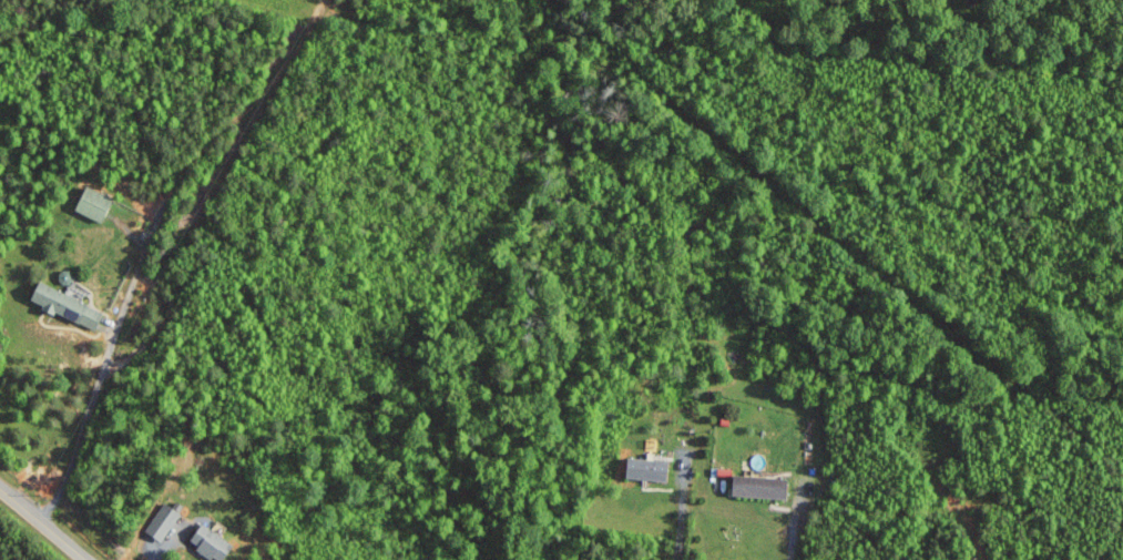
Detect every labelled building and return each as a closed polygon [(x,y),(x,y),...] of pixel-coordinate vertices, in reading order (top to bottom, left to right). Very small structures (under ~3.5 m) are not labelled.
[(77,209),(104,222),(116,197),(89,185),(77,209)] [(97,330),(106,310),(42,280),(33,300),(97,330)] [(629,478),(670,479),(671,459),(630,458),(629,478)] [(789,497),(790,477),(735,476),(735,496),(789,497)] [(148,532),(167,541),(181,509),(163,501),(148,532)] [(204,522),(191,542),(219,559),(225,559),(236,543),(204,522)]
